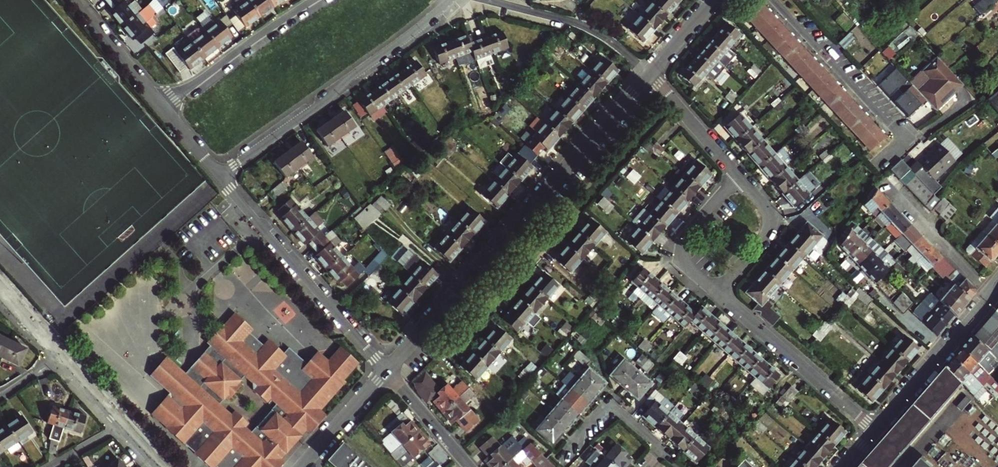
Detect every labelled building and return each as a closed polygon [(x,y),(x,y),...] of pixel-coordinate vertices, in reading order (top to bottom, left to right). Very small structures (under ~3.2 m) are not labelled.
[(109,5),(113,10),(110,13),(122,27),(138,14),(142,11),(136,3),(131,7),(126,0),(116,0),(109,5)] [(262,17),(250,0),(234,11),(246,28),(262,17)] [(271,0),(250,0),(262,17),(276,7),(271,0)] [(679,3),(675,0),(655,0),(652,3),(667,16),(679,3)] [(974,7),(980,15),(997,0),(982,0),(974,7)] [(997,1),(983,13),(987,19),(997,10),(997,1)] [(667,16),(652,3),(641,16),(656,29),(666,17),(667,16)] [(757,28),(772,15),(760,3),(746,16),(757,28)] [(138,14),(122,27),(133,41),(137,38),(142,45),(154,34),(138,14)] [(769,41),(783,28),(772,15),(757,28),(769,41)] [(654,31),(656,29),(641,16),(629,30),(644,42),(654,31)] [(207,32),(219,48),(233,37),(220,21),(207,32)] [(715,37),(728,48),(740,35),(727,24),(715,37)] [(780,53),(794,40),(783,28),(769,41),(780,53)] [(188,36),(193,43),(205,59),(219,48),(207,32),(202,35),(197,29),(188,36)] [(502,31),(486,37),(492,54),(508,48),(502,31)] [(851,34),(840,45),(846,51),(857,41),(851,34)] [(473,53),(470,43),(467,35),(450,42),(456,59),(473,53)] [(492,54),(486,37),(470,43),(473,53),(476,60),(492,54)] [(728,48),(715,37),(704,50),(717,61),(728,48)] [(559,43),(566,49),(569,45),(562,40),(559,43)] [(805,52),(794,40),(780,53),(791,65),(805,52)] [(456,59),(450,42),(434,48),(439,64),(456,59)] [(205,59),(193,43),(178,54),(173,48),(166,54),(180,72),(188,67),(191,70),(205,59)] [(717,61),(704,50),(692,63),(705,74),(714,81),(725,68),(717,61)] [(791,65),(802,77),(817,63),(805,52),(791,65)] [(551,54),(548,57),(554,62),(557,59),(551,54)] [(551,66),(554,62),(548,57),(545,60),(551,66)] [(929,78),(917,90),(934,109),(962,85),(938,57),(923,71),(929,78)] [(514,61),(519,72),(526,69),(522,58),(514,61)] [(608,83),(619,71),(604,58),(591,72),(606,85),(608,83)] [(427,75),(417,61),(403,71),(413,85),(427,75)] [(705,74),(692,63),(681,76),(694,87),(705,74)] [(817,63),(802,77),(814,89),(828,76),(817,63)] [(754,65),(751,68),(758,75),(761,72),(754,65)] [(748,72),(755,78),(758,75),(751,68),(748,72)] [(403,71),(388,81),(398,95),(413,85),(403,71)] [(597,96),(606,85),(591,72),(580,85),(595,98),(597,96)] [(825,101),(839,88),(828,76),(814,89),(825,101)] [(524,83),(531,89),(533,86),(527,80),(524,83)] [(385,105),(398,95),(388,81),(375,91),(385,105)] [(528,92),(531,89),(524,83),(521,87),(528,92)] [(476,88),(483,107),(492,103),(485,85),(476,88)] [(568,98),(583,111),(595,98),(580,85),(568,98)] [(825,101),(837,114),(851,100),(839,88),(825,101)] [(987,99),(997,112),(997,90),(987,99)] [(385,105),(375,91),(360,101),(370,115),(385,105)] [(731,91),(728,94),(736,100),(739,97),(731,91)] [(732,104),(736,100),(728,94),(725,98),(732,104)] [(771,104),(774,107),(781,101),(778,97),(771,104)] [(557,111),(572,124),(583,111),(568,98),(557,111)] [(851,100),(837,114),(848,126),(862,112),(851,100)] [(781,101),(774,107),(777,110),(784,104),(781,101)] [(501,109),(494,118),(500,123),(508,115),(501,109)] [(345,111),(331,121),(342,136),(356,126),(345,111)] [(545,124),(560,137),(570,125),(572,124),(557,111),(545,124)] [(873,125),(862,112),(848,126),(859,138),(873,125)] [(734,139),(736,140),(751,127),(740,114),(724,127),(734,139)] [(500,131),(504,126),(500,123),(494,118),(490,122),(500,131)] [(545,124),(538,118),(530,127),(537,133),(525,146),(540,159),(559,139),(560,137),(545,124)] [(342,136),(331,121),(318,131),(328,146),(342,136)] [(795,131),(798,134),(805,128),(802,125),(795,131)] [(885,137),(873,125),(859,138),(871,150),(885,137)] [(748,154),(763,141),(751,127),(736,140),(746,152),(748,154)] [(801,138),(808,132),(805,128),(798,134),(801,138)] [(983,144),(991,154),(997,149),(997,132),(983,144)] [(447,141),(454,146),(456,143),(450,138),(447,141)] [(451,150),(454,146),(447,141),(444,144),(451,150)] [(775,154),(763,141),(748,154),(759,167),(775,154)] [(313,157),(302,142),(289,152),(300,167),(313,157)] [(664,150),(657,144),(654,147),(660,154),(664,150)] [(939,144),(936,146),(953,163),(956,161),(939,144)] [(953,163),(936,146),(918,164),(935,181),(953,163)] [(392,147),(384,152),(393,165),(401,159),(392,147)] [(658,157),(660,154),(654,147),(651,151),(658,157)] [(775,154),(759,167),(771,180),(786,167),(791,162),(793,161),(782,148),(775,154)] [(818,157),(821,160),(827,155),(825,151),(818,157)] [(287,177),(300,167),(289,152),(275,163),(287,177)] [(518,155),(506,168),(521,181),(533,168),(518,155)] [(831,158),(827,155),(821,160),(824,164),(831,158)] [(699,188),(701,186),(711,174),(696,161),(684,174),(699,188)] [(409,173),(416,179),(424,170),(417,164),(409,173)] [(782,194),(798,180),(786,167),(771,180),(773,183),(782,194)] [(521,181),(506,168),(495,181),(509,194),(521,181)] [(630,174),(637,180),(640,177),(633,170),(630,174)] [(905,185),(915,175),(909,170),(899,179),(905,185)] [(407,176),(414,182),(416,179),(409,173),(407,176)] [(634,184),(637,180),(630,174),(627,177),(634,184)] [(672,188),(688,201),(689,199),(699,188),(684,174),(672,188)] [(822,184),(826,190),(838,180),(833,174),(822,184)] [(905,185),(910,190),(920,180),(915,175),(905,185)] [(410,185),(414,182),(407,176),(403,179),(406,182),(410,185)] [(803,176),(798,180),(782,194),(784,196),(794,207),(809,194),(815,189),(803,176)] [(403,179),(402,178),(392,189),(397,193),(406,182),(403,179)] [(284,180),(281,183),(286,189),(289,186),(284,180)] [(914,195),(924,185),(920,180),(910,190),(914,195)] [(498,208),(507,197),(509,194),(495,181),(483,195),(498,208)] [(417,191),(420,187),(414,182),(410,185),(417,191)] [(281,183),(268,194),(273,200),(286,189),(281,183)] [(934,195),(924,185),(914,195),(925,206),(934,195)] [(661,201),(676,214),(688,201),(672,188),(661,201)] [(881,212),(890,204),(877,190),(866,207),(872,213),(873,212),(875,213),(877,212),(879,210),(881,212)] [(933,208),(940,201),(934,195),(925,206),(930,212),(933,208)] [(940,214),(949,203),(942,197),(940,201),(933,208),(940,214)] [(614,207),(603,198),(597,204),(608,213),(614,207)] [(309,218),(292,199),(279,210),(284,216),(281,219),(293,232),(309,218)] [(382,210),(383,211),(386,207),(379,201),(376,204),(382,210)] [(649,214),(664,228),(676,214),(661,201),(649,214)] [(956,209),(949,203),(940,214),(939,215),(946,221),(956,209)] [(376,204),(373,207),(379,213),(382,210),(376,204)] [(887,227),(901,215),(890,204),(881,212),(884,215),(878,220),(886,228),(887,227)] [(355,220),(365,229),(381,214),(380,213),(379,213),(373,207),(371,205),(364,212),(355,220)] [(459,222),(474,235),(486,222),(471,209),(459,222)] [(638,227),(653,241),(663,229),(664,228),(649,214),(644,220),(638,215),(631,222),(638,227)] [(911,226),(901,215),(887,227),(898,239),(911,226)] [(308,243),(313,248),(326,237),(309,218),(293,232),(305,245),(308,243)] [(591,220),(579,233),(594,246),(606,233),(591,220)] [(997,246),(997,225),(997,224),(993,220),(983,232),(986,236),(997,246)] [(462,248),(474,235),(459,222),(448,235),(462,248)] [(807,223),(788,244),(788,245),(803,258),(804,256),(822,236),(807,223)] [(840,247),(849,256),(869,237),(862,230),(855,224),(840,247)] [(912,245),(921,236),(911,226),(898,239),(907,249),(912,245)] [(638,227),(626,241),(641,254),(652,242),(653,241),(638,227)] [(862,230),(869,237),(873,241),(876,238),(864,228),(862,230)] [(983,232),(972,245),(975,248),(986,236),(983,232)] [(594,246),(579,233),(567,246),(582,259),(594,246)] [(462,248),(448,235),(436,248),(450,262),(460,250),(462,248)] [(918,259),(931,247),(921,236),(912,245),(915,248),(911,251),(918,259)] [(990,262),(997,253),(997,246),(986,236),(975,248),(990,262)] [(343,256),(326,237),(313,248),(318,254),(315,257),(328,271),(343,256)] [(849,256),(858,265),(878,246),(873,241),(869,237),(849,256)] [(887,249),(876,238),(873,241),(878,246),(884,251),(887,249)] [(803,258),(788,245),(776,258),(791,271),(803,258)] [(582,259),(567,246),(565,248),(555,260),(570,273),(581,261),(582,259)] [(858,265),(866,274),(888,254),(884,251),(878,246),(858,265)] [(906,271),(910,274),(921,263),(928,270),(930,267),(941,257),(931,247),(918,259),(906,271)] [(390,254),(384,248),(367,266),(372,271),(390,254)] [(985,267),(990,262),(975,248),(970,254),(985,267)] [(887,249),(884,251),(888,254),(895,261),(897,258),(887,249)] [(888,254),(866,274),(875,283),(885,274),(897,263),(895,261),(888,254)] [(360,275),(343,256),(328,271),(339,283),(342,281),(347,287),(360,275)] [(956,269),(943,256),(941,257),(930,267),(943,281),(946,280),(949,277),(956,269)] [(776,258),(765,271),(780,284),(791,271),(776,258)] [(845,260),(840,265),(845,270),(849,265),(845,260)] [(423,262),(419,267),(412,276),(426,289),(438,275),(423,262)] [(383,274),(384,275),(387,272),(381,265),(378,268),(383,274)] [(380,279),(384,275),(383,274),(378,268),(373,272),(380,279)] [(645,293),(656,280),(643,268),(632,282),(645,293)] [(953,285),(969,299),(974,294),(974,289),(956,269),(949,277),(951,279),(949,282),(953,285)] [(746,293),(761,306),(780,284),(765,271),(746,293)] [(610,272),(607,276),(614,282),(617,278),(610,272)] [(544,273),(532,286),(547,300),(559,286),(544,273)] [(426,289),(412,276),(400,289),(414,302),(426,289)] [(614,282),(607,276),(604,279),(611,285),(614,282)] [(658,305),(670,292),(656,280),(645,293),(658,305)] [(955,316),(969,299),(953,285),(939,301),(938,302),(955,316)] [(547,300),(532,286),(520,299),(536,313),(547,300)] [(603,287),(602,286),(593,296),(598,300),(606,290),(603,287)] [(859,288),(855,292),(850,298),(853,302),(857,297),(868,306),(873,300),(859,288)] [(413,304),(414,302),(400,289),(388,302),(403,315),(413,304)] [(852,289),(846,296),(850,298),(855,292),(852,289)] [(671,316),(682,302),(670,292),(658,305),(671,316)] [(904,293),(893,303),(904,314),(914,304),(904,293)] [(922,305),(932,313),(946,326),(955,316),(938,302),(939,301),(930,293),(922,303),(921,304),(922,305)] [(598,300),(593,296),(591,294),(588,297),(595,303),(598,300)] [(840,303),(844,305),(850,298),(846,296),(840,303)] [(592,307),(595,303),(588,297),(585,301),(592,307)] [(853,302),(850,298),(844,305),(847,308),(853,302)] [(519,301),(508,313),(524,327),(536,313),(520,299),(519,301)] [(606,306),(601,302),(594,310),(599,314),(606,306)] [(690,320),(695,314),(682,302),(671,316),(684,327),(690,320)] [(857,305),(853,302),(847,308),(851,312),(857,305)] [(701,307),(695,314),(690,320),(703,332),(714,318),(701,307)] [(946,326),(932,313),(927,318),(917,309),(912,314),(937,337),(937,336),(946,326)] [(588,315),(595,320),(599,316),(592,310),(588,315)] [(222,324),(206,343),(209,345),(217,352),(225,360),(249,333),(252,329),(234,313),(223,325),(222,324)] [(508,313),(502,320),(518,334),(524,327),(508,313)] [(994,317),(976,337),(997,360),(997,313),(994,317)] [(50,314),(46,318),(52,325),(56,321),(50,314)] [(604,320),(599,316),(595,320),(600,325),(604,320)] [(612,324),(616,327),(622,320),(618,317),(612,324)] [(715,343),(727,330),(714,318),(703,332),(715,343)] [(625,323),(622,320),(616,327),(619,330),(625,323)] [(824,322),(823,324),(819,328),(822,331),(828,325),(824,322)] [(831,328),(828,325),(822,331),(826,334),(831,328)] [(497,327),(485,340),(500,353),(512,340),(497,327)] [(817,338),(822,331),(819,328),(813,335),(817,338)] [(561,329),(558,333),(564,338),(567,335),(561,329)] [(571,333),(578,339),(581,335),(575,329),(571,333)] [(728,354),(740,341),(727,330),(715,343),(728,354)] [(820,341),(826,334),(822,331),(817,338),(820,341)] [(192,380),(200,388),(195,394),(172,396),(169,393),(151,414),(166,427),(165,428),(183,444),(184,443),(209,466),(215,466),(216,466),(280,466),(281,466),(278,463),(281,459),(301,436),(296,432),(304,423),(313,430),(326,416),(319,409),(323,404),(325,406),(346,382),(344,381),(360,364),(341,347),(331,359),(331,364),(326,364),(326,360),(317,352),(306,364),(288,348),(283,354),(268,340),(263,346),(249,333),(225,360),(217,352),(192,380)] [(562,342),(564,338),(558,333),(555,336),(562,342)] [(584,345),(588,340),(581,335),(578,339),(584,345)] [(903,335),(892,349),(907,362),(918,348),(903,335)] [(2,358),(11,341),(0,336),(0,357),(2,358)] [(965,350),(997,383),(997,360),(976,337),(965,350)] [(485,340),(473,353),(488,366),(500,353),(485,340)] [(639,346),(642,349),(648,342),(645,340),(639,346)] [(11,341),(2,358),(18,366),(26,349),(11,341)] [(742,365),(753,352),(740,341),(728,354),(742,365)] [(648,342),(642,349),(645,352),(651,345),(648,342)] [(185,374),(192,380),(217,352),(209,345),(185,374)] [(643,353),(640,351),(634,346),(628,353),(637,360),(643,353)] [(907,362),(892,349),(880,362),(895,375),(907,362)] [(591,360),(579,350),(574,356),(586,366),(588,367),(591,362),(590,361),(591,360)] [(957,359),(983,386),(988,381),(997,391),(997,383),(965,350),(957,359)] [(673,358),(677,362),(683,355),(679,351),(673,358)] [(754,353),(753,352),(742,365),(755,377),(766,364),(754,353)] [(461,367),(476,380),(488,366),(473,353),(471,355),(461,367)] [(642,366),(649,358),(643,353),(637,360),(636,361),(642,366)] [(683,355),(677,362),(680,364),(686,358),(683,355)] [(166,357),(149,375),(169,393),(172,396),(195,394),(200,388),(192,380),(185,374),(166,357)] [(950,370),(966,387),(971,392),(975,387),(980,391),(983,386),(957,359),(955,362),(950,370)] [(637,372),(624,361),(611,376),(625,387),(637,373),(637,372)] [(895,375),(880,362),(869,375),(884,388),(895,375)] [(766,364),(755,377),(768,388),(779,375),(766,364)] [(525,370),(522,373),(529,379),(532,376),(525,370)] [(605,383),(590,370),(581,380),(596,394),(605,383)] [(966,387),(950,370),(866,466),(896,466),(966,387)] [(587,404),(596,394),(581,380),(571,372),(563,382),(565,384),(572,390),(587,404)] [(427,403),(431,399),(442,412),(469,387),(467,384),(466,385),(464,383),(453,392),(447,385),(441,391),(425,373),(414,383),(419,392),(427,403)] [(526,382),(529,379),(522,373),(519,377),(526,382)] [(548,377),(544,373),(539,379),(543,382),(548,377)] [(637,373),(625,387),(638,399),(650,384),(637,373)] [(703,384),(709,377),(706,374),(699,381),(703,384)] [(871,402),(884,388),(869,375),(856,389),(871,402)] [(712,380),(709,377),(703,384),(706,387),(708,385),(712,380)] [(543,382),(539,379),(534,384),(538,388),(543,382)] [(686,388),(689,391),(695,384),(692,381),(686,388)] [(556,394),(563,400),(578,414),(587,404),(572,390),(565,384),(556,394)] [(695,384),(689,391),(693,394),(699,387),(695,384)] [(791,385),(779,399),(786,405),(798,391),(791,385)] [(469,387),(442,412),(452,424),(456,421),(466,432),(479,421),(464,404),(475,394),(469,387)] [(975,387),(971,392),(975,396),(980,391),(975,387)] [(643,416),(656,428),(669,413),(674,407),(655,389),(640,406),(647,411),(643,416)] [(527,393),(522,399),(526,402),(531,397),(527,393)] [(498,400),(505,406),(508,402),(501,396),(498,400)] [(726,404),(729,407),(735,399),(732,397),(726,404)] [(522,399),(515,406),(519,409),(526,402),(522,399)] [(735,399),(729,407),(732,409),(733,407),(736,410),(741,405),(735,399)] [(786,405),(779,399),(776,402),(783,408),(786,405)] [(554,410),(570,423),(578,414),(563,400),(554,410)] [(712,411),(716,414),(722,407),(718,404),(712,411)] [(48,423),(64,428),(69,412),(53,407),(48,423)] [(722,407),(716,414),(719,417),(725,410),(722,407)] [(554,410),(546,420),(561,433),(570,423),(554,410)] [(87,417),(69,412),(64,428),(82,433),(87,417)] [(393,433),(381,443),(392,455),(396,451),(406,441),(419,430),(403,412),(387,426),(393,433)] [(669,413),(656,428),(657,429),(669,440),(683,425),(669,413)] [(21,415),(9,424),(7,425),(18,442),(20,440),(32,432),(21,415)] [(829,419),(818,432),(833,446),(845,432),(829,419)] [(561,433),(546,420),(537,430),(552,443),(561,433)] [(759,422),(756,425),(763,431),(766,428),(759,422)] [(296,432),(301,436),(306,431),(310,434),(313,430),(304,423),(296,432)] [(7,425),(0,430),(0,447),(3,451),(18,442),(7,425)] [(669,440),(682,451),(696,436),(683,425),(669,440)] [(763,431),(756,425),(753,429),(760,435),(763,431)] [(413,457),(425,447),(422,444),(427,440),(419,430),(406,441),(396,451),(400,456),(407,450),(413,457)] [(818,432),(806,446),(822,459),(833,446),(818,432)] [(696,436),(682,451),(696,463),(709,448),(696,436)] [(52,441),(50,453),(57,453),(58,442),(52,441)] [(501,466),(518,466),(517,465),(528,456),(537,466),(555,466),(530,444),(524,449),(501,466)] [(616,466),(625,466),(629,463),(624,458),(627,455),(616,446),(610,453),(600,444),(596,449),(616,466)] [(328,460),(336,466),(367,466),(342,445),(330,458),(328,460)] [(488,451),(484,445),(475,452),(479,457),(488,451)] [(485,460),(491,466),(501,466),(524,449),(521,445),(515,450),(514,449),(507,454),(501,446),(485,460)] [(596,449),(591,445),(582,454),(592,462),(593,460),(599,465),(598,466),(597,466),(616,466),(596,449)] [(795,459),(804,466),(815,466),(822,459),(806,446),(795,459)] [(392,455),(402,466),(403,466),(407,464),(403,459),(401,461),(398,457),(400,456),(396,451),(392,455)] [(420,466),(421,466),(443,466),(432,455),(420,466)] [(788,466),(804,466),(795,459),(788,466)]
